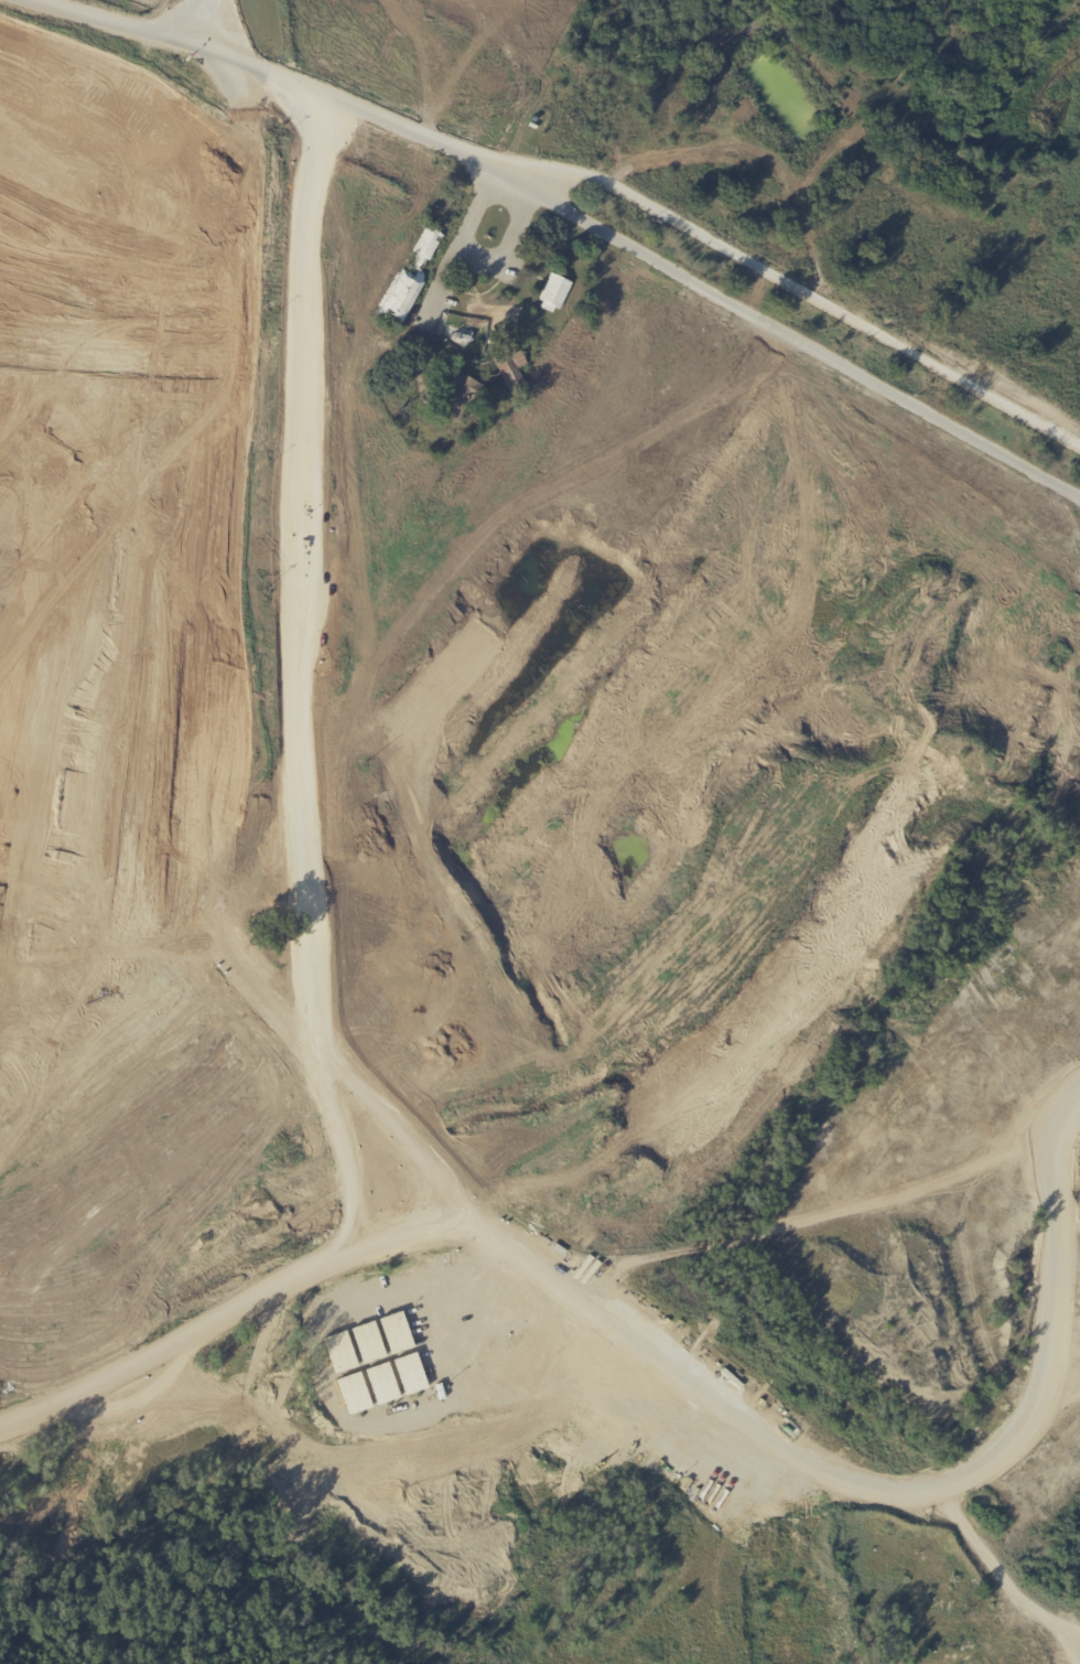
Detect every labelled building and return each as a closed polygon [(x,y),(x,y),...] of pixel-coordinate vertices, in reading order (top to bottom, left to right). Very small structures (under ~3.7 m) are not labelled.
[(425,273),(409,265),(430,227),(446,236),(425,273)] [(424,285),(425,286),(400,331),(378,318),(403,272),(424,285)] [(574,283),(561,310),(557,308),(554,314),(542,308),(544,302),(540,300),(553,273),(574,283)] [(477,300),(483,300),(483,307),(520,308),(519,330),(498,329),(498,336),(486,336),(486,329),(467,328),(468,305),(473,307),(473,300),(477,300)] [(527,368),(520,371),(531,393),(517,400),(495,356),(509,348),(514,357),(523,353),(530,366),(527,368)] [(488,390),(480,404),(475,400),(461,425),(436,409),(457,372),(488,390)]
